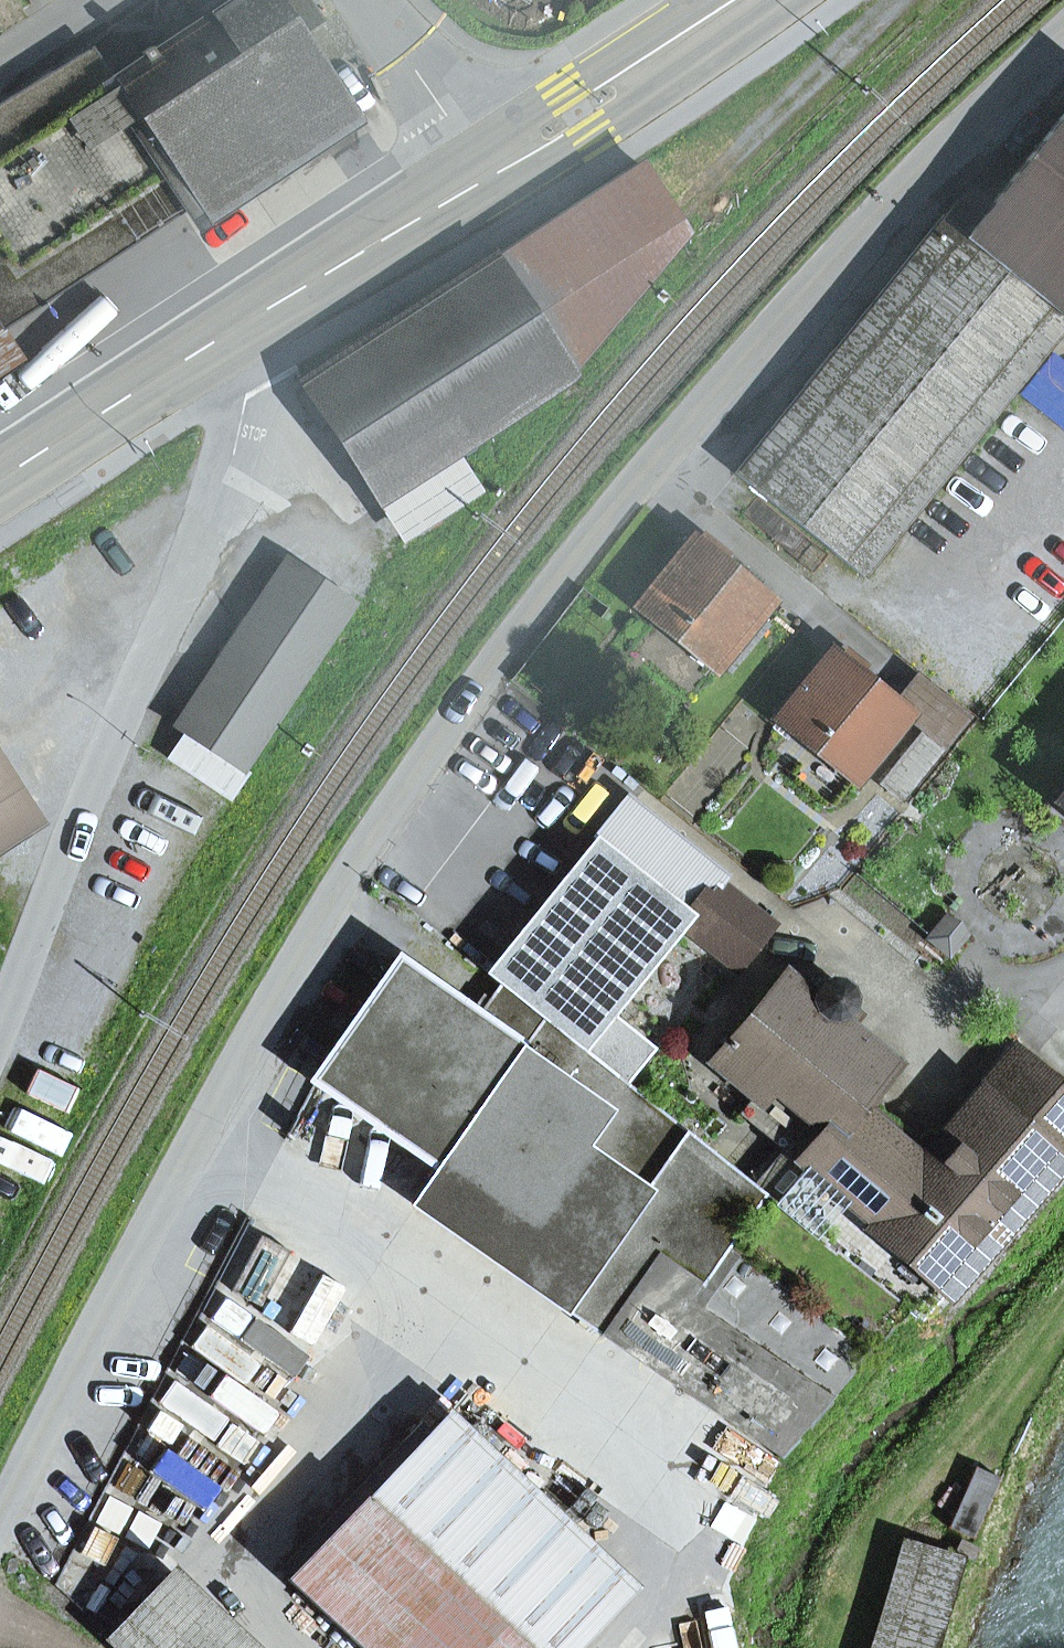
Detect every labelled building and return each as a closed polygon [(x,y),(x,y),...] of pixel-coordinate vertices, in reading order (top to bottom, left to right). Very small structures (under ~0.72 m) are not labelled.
[(351,107),(308,41),(293,17),(311,6),(307,0),(237,0),(155,54),(151,47),(143,52),(147,59),(115,80),(76,106),(53,71),(0,103),(0,247),(17,273),(43,278),(85,250),(127,223),(131,196),(162,176),(186,213),(351,107)] [(76,106),(115,80),(93,46),(53,71),(76,106)] [(186,213),(195,227),(359,120),(351,107),(186,213)] [(966,234),(943,216),(734,472),(863,577),(1063,330),(1063,113),(966,234)] [(685,233),(641,166),(308,384),(381,494),(446,452),(566,374),(685,233)] [(17,273),(0,247),(0,378),(24,363),(4,332),(186,213),(162,176),(131,196),(127,223),(85,250),(43,278),(17,273)] [(954,210),(969,223),(986,202),(971,189),(954,210)] [(381,494),(405,532),(470,489),(446,452),(381,494)] [(717,563),(724,554),(700,534),(693,543),(717,563)] [(642,606),(714,665),(765,602),(717,563),(693,543),(642,606)] [(288,561),(178,725),(186,730),(241,768),(352,603),(288,561)] [(856,676),(864,667),(849,655),(842,664),(856,676)] [(832,656),(781,718),(853,777),(904,714),(891,704),(856,676),(842,664),(832,656)] [(891,704),(904,714),(924,730),(881,782),(901,798),(967,716),(915,674),(891,704)] [(186,730),(167,758),(228,799),(247,772),(241,768),(186,730)] [(21,805),(0,773),(0,818),(21,805)] [(632,804),(600,844),(690,916),(716,882),(719,884),(724,878),(632,804)] [(584,1049),(682,926),(690,916),(600,844),(493,976),(501,982),(544,1017),(584,1049)] [(716,882),(690,916),(682,926),(734,967),(768,924),(719,884),(716,882)] [(398,959),(320,1070),(445,1157),(544,1017),(501,982),(478,1015),(398,959)] [(813,999),(788,978),(733,1044),(724,1036),(720,1040),(729,1048),(717,1062),(755,1094),(819,1147),(852,1109),(890,1063),(838,1020),(850,1001),(844,986),(829,983),(813,999)] [(728,1250),(874,1351),(907,1309),(775,1202),(754,1186),(584,1049),(544,1017),(445,1157),(413,1203),(601,1335),(661,1255),(702,1285),(728,1250)] [(920,1319),(1063,1152),(1063,1097),(1016,1056),(961,1120),(920,1168),(887,1140),(852,1109),(819,1147),(775,1202),(907,1309),(920,1319)] [(775,1202),(819,1147),(755,1094),(739,1113),(783,1150),(754,1186),(775,1202)] [(601,1335),(778,1458),(874,1351),(728,1250),(702,1285),(661,1255),(601,1335)] [(430,1430),(366,1498),(525,1647),(581,1647),(619,1607),(430,1430)] [(366,1498),(289,1580),(361,1647),(525,1647),(366,1498)] [(868,1647),(931,1647),(959,1564),(904,1545),(868,1647)] [(111,1638),(121,1647),(249,1647),(170,1574),(111,1638)]
